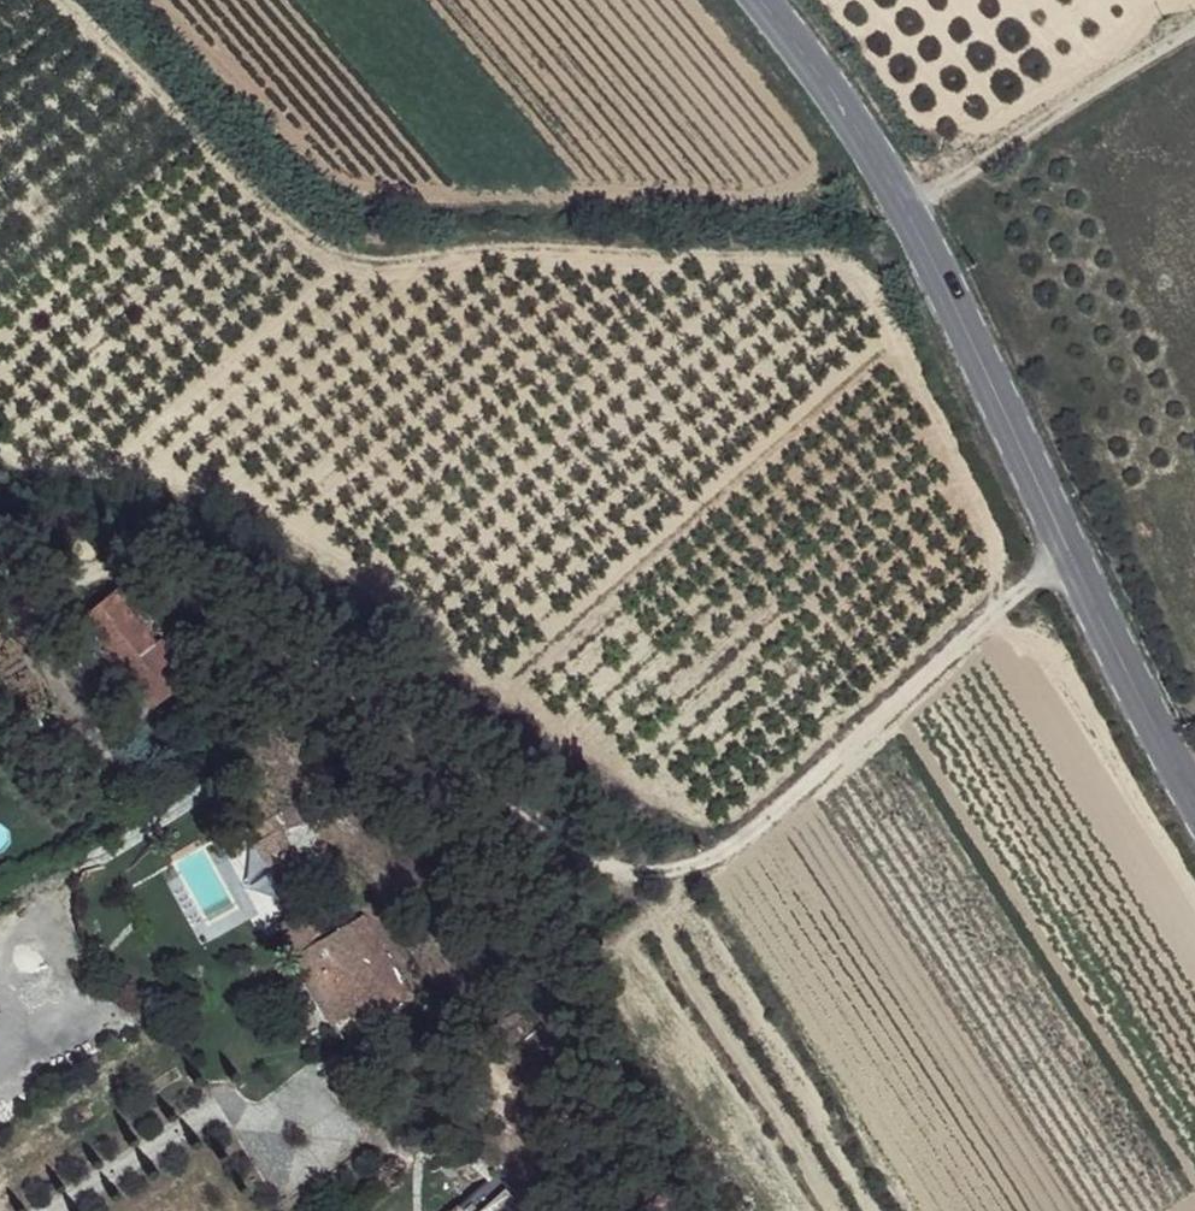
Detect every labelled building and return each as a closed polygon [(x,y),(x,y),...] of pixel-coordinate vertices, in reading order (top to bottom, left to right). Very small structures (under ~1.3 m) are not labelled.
[(111,597),(91,617),(152,686),(184,661),(165,639),(158,645),(111,597)] [(144,745),(151,755),(164,747),(155,736),(144,745)] [(279,829),(245,842),(266,896),(300,882),(279,829)] [(298,947),(294,949),(312,982),(328,1014),(352,1004),(360,1015),(363,1021),(389,1007),(385,1001),(359,957),(342,924),(325,933),(309,905),(280,921),(298,947)]
